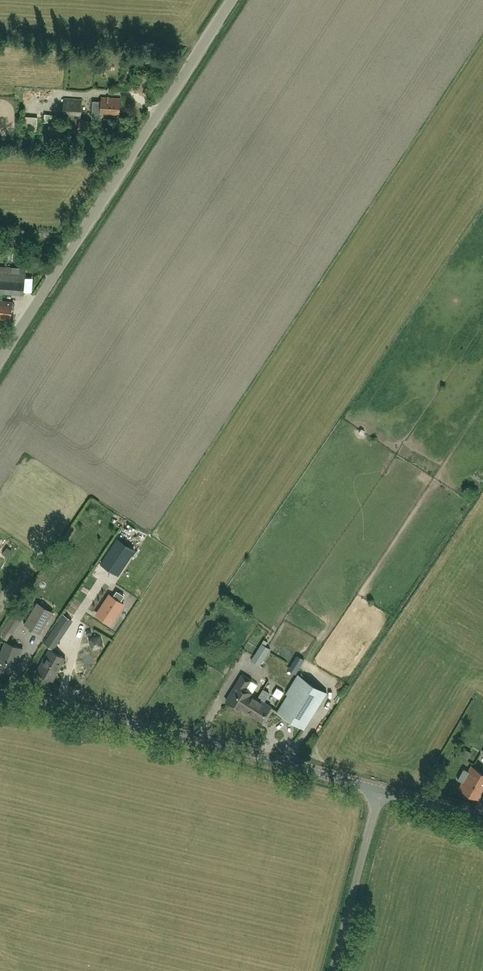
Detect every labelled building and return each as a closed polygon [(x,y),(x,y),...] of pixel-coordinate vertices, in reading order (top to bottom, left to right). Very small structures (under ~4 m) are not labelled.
[(161,55),(150,55),(149,63),(160,63),(161,55)] [(101,97),(101,101),(93,101),(92,117),(101,118),(101,114),(120,115),(121,98),(101,97)] [(62,117),(81,118),(82,99),(64,98),(62,117)] [(58,124),(59,116),(48,114),(46,122),(58,124)] [(91,132),(92,121),(79,120),(78,131),(91,132)] [(18,229),(10,228),(9,244),(17,244),(18,229)] [(0,267),(0,292),(24,294),(26,268),(0,267)] [(11,320),(13,301),(2,299),(1,306),(0,306),(0,318),(11,320)] [(134,549),(118,538),(101,563),(118,574),(134,549)] [(155,550),(163,560),(172,552),(164,543),(155,550)] [(110,595),(97,614),(111,623),(123,604),(120,602),(124,595),(117,591),(113,597),(110,595)] [(92,605),(100,604),(98,593),(90,595),(92,605)] [(40,633),(54,611),(38,602),(25,624),(40,633)] [(13,634),(22,619),(13,613),(4,628),(13,634)] [(63,614),(44,643),(52,649),(71,619),(65,615),(63,614)] [(22,652),(23,648),(5,642),(0,655),(0,666),(12,670),(16,660),(18,661),(22,652)] [(262,643),(257,651),(266,656),(271,648),(262,643)] [(53,681),(66,658),(49,649),(37,672),(53,681)] [(301,654),(291,667),(298,672),(308,660),(301,654)] [(243,674),(227,700),(242,710),(243,709),(247,711),(252,703),(254,705),(258,698),(252,694),(258,684),(251,680),(251,679),(243,674)] [(327,692),(300,676),(277,711),(305,728),(327,692)] [(264,689),(258,698),(254,705),(252,703),(247,711),(262,721),(271,706),(264,702),(270,692),(264,689)] [(458,779),(463,782),(460,788),(479,798),(482,792),(482,772),(472,766),(469,772),(464,769),(458,779)]
